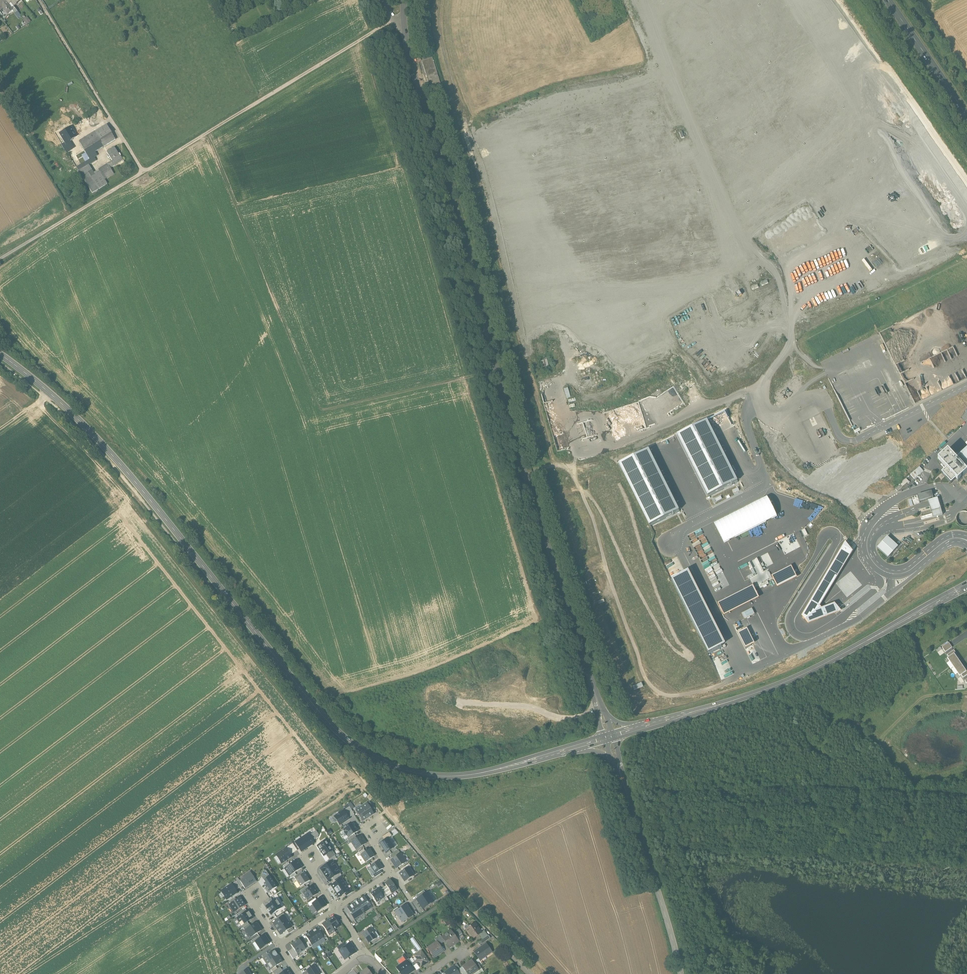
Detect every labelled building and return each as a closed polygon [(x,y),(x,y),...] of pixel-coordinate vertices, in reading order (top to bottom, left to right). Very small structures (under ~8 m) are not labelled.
[(13,6),(9,0),(0,0),(0,10),(1,11),(4,8),(8,14),(15,9),(13,6)] [(437,75),(427,78),(431,91),(441,88),(437,75)] [(92,154),(116,140),(107,125),(80,142),(85,150),(89,148),(92,154)] [(71,127),(60,134),(65,143),(67,142),(76,136),(71,127)] [(67,142),(65,143),(62,145),(68,154),(74,150),(70,143),(67,142)] [(112,161),(108,164),(111,168),(116,165),(118,167),(124,164),(119,155),(115,147),(106,152),(112,161)] [(97,161),(92,154),(89,148),(85,150),(90,159),(76,168),(78,172),(79,171),(89,165),(97,161)] [(100,169),(106,179),(114,174),(111,168),(108,164),(100,169)] [(91,177),(100,172),(99,170),(94,173),(89,165),(79,171),(92,193),(99,190),(91,177)] [(108,184),(100,172),(91,177),(99,190),(108,184)] [(846,238),(849,243),(862,236),(859,231),(846,238)] [(792,249),(803,243),(799,237),(789,243),(792,249)] [(862,364),(846,370),(849,376),(864,371),(862,364)] [(851,398),(846,400),(854,417),(859,415),(851,398)] [(938,460),(946,469),(941,473),(951,484),(956,479),(958,481),(966,473),(966,472),(966,471),(966,470),(966,450),(964,452),(962,450),(958,454),(960,456),(956,460),(948,451),(938,460)] [(935,514),(936,516),(945,513),(944,512),(941,502),(940,497),(931,499),(932,504),(935,514)] [(894,511),(905,507),(902,501),(891,505),(894,511)] [(957,516),(956,517),(956,518),(956,520),(957,522),(958,524),(960,525),(962,526),(964,526),(966,526),(966,512),(966,511),(964,511),(961,511),(960,512),(959,513),(958,514),(957,514),(957,516)] [(887,536),(877,547),(888,557),(898,546),(887,536)] [(949,643),(942,648),(945,652),(952,648),(949,643)] [(954,668),(960,663),(958,660),(959,659),(954,650),(947,655),(949,658),(947,659),(954,668)] [(960,663),(954,668),(960,677),(961,676),(963,678),(966,675),(966,670),(964,665),(963,667),(960,663)] [(371,810),(367,804),(356,811),(362,821),(373,814),(371,810)] [(343,811),(348,818),(354,814),(349,807),(343,811)] [(348,818),(343,811),(334,817),(340,825),(349,819),(348,818)] [(358,831),(353,823),(343,830),(345,832),(344,832),(346,835),(347,835),(348,837),(355,833),(358,831)] [(319,835),(316,831),(309,836),(312,841),(318,837),(319,835)] [(382,837),(384,841),(388,838),(392,836),(389,832),(382,837)] [(312,841),(309,836),(308,834),(295,842),(301,851),(311,845),(313,841),(312,841)] [(366,843),(361,836),(357,839),(352,842),(356,850),(366,843)] [(394,847),(388,838),(384,841),(380,843),(386,853),(394,847)] [(332,851),(326,841),(318,846),(324,856),(326,855),(332,851)] [(297,850),(293,844),(285,848),(289,854),(297,850)] [(291,857),(289,854),(285,848),(276,855),(282,863),(291,857)] [(374,856),(370,849),(365,852),(360,855),(365,862),(374,856)] [(393,859),(401,854),(398,850),(390,855),(393,859)] [(335,856),(332,851),(326,855),(329,859),(335,856)] [(406,862),(401,854),(393,859),(391,860),(396,869),(406,862)] [(290,865),(285,868),(290,876),(302,868),(297,860),(290,865)] [(321,869),(324,874),(336,867),(332,861),(321,869)] [(383,869),(378,861),(371,866),(375,873),(381,870),(383,869)] [(340,873),(336,867),(324,874),(328,880),(340,873)] [(414,875),(409,868),(403,871),(400,874),(405,881),(414,875)] [(266,871),(263,870),(260,877),(265,879),(270,876),(266,871)] [(240,881),(243,885),(245,888),(249,885),(249,884),(251,884),(252,884),(256,881),(250,872),(245,875),(246,877),(240,881)] [(305,873),(303,874),(296,879),(300,887),(310,881),(305,873)] [(265,888),(268,893),(277,887),(270,876),(265,879),(264,880),(265,883),(264,884),(266,887),(265,888)] [(335,891),(345,885),(342,879),(337,882),(332,886),(335,891)] [(390,880),(385,883),(387,886),(392,893),(397,890),(390,880)] [(236,881),(231,884),(235,890),(240,887),(237,881),(236,881)] [(231,884),(221,891),(227,899),(237,892),(235,890),(231,884)] [(349,891),(345,885),(335,891),(339,897),(345,893),(349,891)] [(309,889),(303,893),(308,900),(318,893),(313,886),(309,889)] [(387,886),(382,889),(386,896),(392,893),(387,886)] [(371,900),(373,898),(370,894),(377,889),(367,895),(370,899),(371,900)] [(377,889),(370,894),(373,898),(376,903),(384,898),(379,891),(378,889),(377,889)] [(416,895),(418,899),(426,894),(424,890),(416,895)] [(433,902),(428,893),(426,894),(418,899),(417,900),(423,909),(433,902)] [(234,912),(245,905),(240,897),(237,900),(229,905),(234,912)] [(364,897),(348,908),(352,914),(351,914),(354,919),(372,907),(369,903),(368,903),(367,901),(364,897)] [(262,903),(268,912),(269,911),(265,906),(273,901),(271,898),(262,903)] [(315,898),(308,903),(310,907),(313,905),(312,904),(317,901),(315,898)] [(317,901),(312,904),(313,905),(317,911),(326,906),(321,898),(317,901)] [(276,912),(282,908),(276,899),(273,901),(265,906),(269,911),(268,912),(271,916),(276,913),(276,912)] [(369,903),(372,907),(373,908),(375,906),(371,900),(370,899),(367,901),(368,903),(369,903)] [(396,912),(402,922),(413,915),(406,905),(399,910),(396,912)] [(240,916),(237,918),(242,925),(244,923),(247,921),(253,917),(249,910),(247,911),(240,916)] [(277,929),(288,922),(285,916),(278,920),(273,923),(277,929)] [(334,917),(328,921),(334,930),(340,926),(338,923),(334,918),(334,917)] [(322,925),(329,935),(335,932),(334,930),(328,921),(322,925)] [(261,930),(256,922),(251,926),(245,930),(250,938),(261,930)] [(288,922),(277,929),(280,934),(292,927),(288,922)] [(468,925),(464,927),(467,932),(467,933),(468,932),(472,939),(476,937),(476,936),(478,935),(482,933),(481,933),(475,924),(476,924),(475,924),(470,927),(468,925)] [(314,930),(311,932),(317,941),(323,938),(320,933),(317,928),(314,930)] [(365,932),(363,934),(369,943),(376,938),(370,929),(365,932)] [(451,930),(444,935),(445,936),(442,938),(444,942),(448,948),(454,944),(455,944),(459,942),(456,938),(451,930)] [(482,933),(478,935),(482,940),(487,936),(484,931),(481,933),(482,933)] [(308,934),(305,936),(309,941),(312,945),(317,941),(311,932),(308,934)] [(255,941),(256,942),(260,949),(270,943),(265,935),(261,938),(255,941)] [(487,936),(482,940),(478,943),(480,946),(490,939),(488,936),(487,936)] [(418,950),(422,948),(414,937),(410,939),(418,950)] [(303,951),(305,949),(299,940),(297,941),(296,941),(294,943),(291,945),(293,948),(297,954),(300,952),(300,953),(303,951)] [(339,951),(346,946),(344,942),(337,947),(339,951)] [(436,942),(428,948),(432,954),(433,954),(435,957),(444,951),(439,945),(437,942),(436,942)] [(346,946),(339,951),(345,960),(356,952),(351,943),(346,946)] [(486,943),(474,952),(479,959),(480,961),(481,961),(480,960),(491,952),(492,953),(493,953),(486,943)] [(293,959),(298,956),(297,954),(293,948),(288,952),(293,959)] [(268,955),(263,958),(267,964),(278,956),(275,950),(268,955)] [(429,962),(421,952),(415,956),(419,962),(417,964),(420,968),(429,962)] [(282,962),(278,956),(267,964),(271,969),(276,966),(282,962)] [(460,969),(463,973),(473,973),(479,970),(476,966),(472,960),(460,969)] [(403,967),(401,965),(396,968),(400,973),(399,973),(409,973),(413,971),(411,968),(408,964),(403,967)] [(314,966),(306,971),(309,973),(319,973),(314,966)] [(454,966),(444,973),(445,973),(460,973),(458,971),(454,966)]
